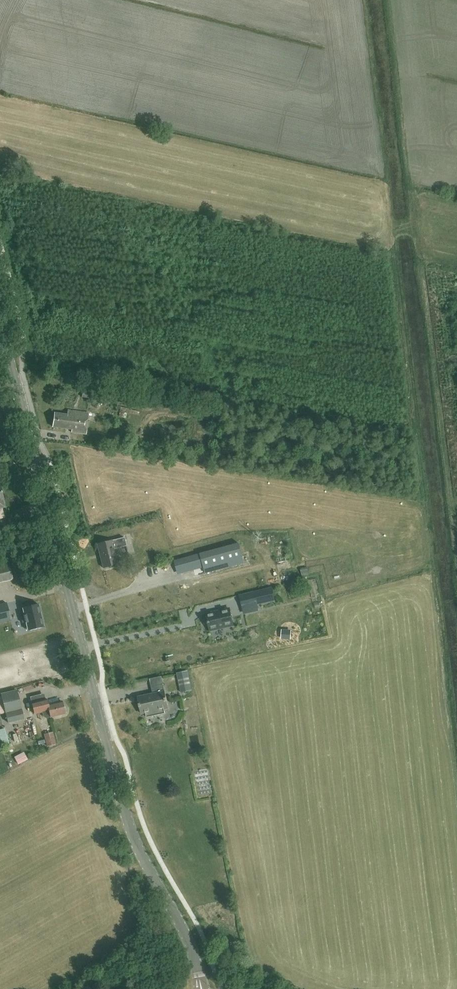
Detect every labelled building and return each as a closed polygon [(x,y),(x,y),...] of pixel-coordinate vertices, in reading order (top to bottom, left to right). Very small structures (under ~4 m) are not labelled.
[(83,387),(82,397),(121,403),(123,392),(83,387)] [(71,433),(86,435),(89,413),(68,410),(67,414),(54,413),(52,427),(71,430),(71,433)] [(118,564),(114,549),(126,546),(124,537),(112,540),(97,544),(103,568),(118,564)] [(239,543),(201,553),(206,573),(244,563),(239,543)] [(196,557),(176,561),(178,568),(198,564),(196,557)] [(13,579),(9,563),(0,565),(0,583),(13,579)] [(252,592),(255,604),(262,603),(259,591),(252,592)] [(0,605),(0,622),(11,619),(7,603),(0,605)] [(44,627),(38,604),(22,607),(24,614),(20,615),(22,623),(26,622),(28,631),(44,627)] [(257,611),(255,604),(244,607),(245,613),(257,611)] [(202,607),(195,609),(197,616),(204,614),(202,607)] [(230,609),(206,614),(210,630),(234,625),(230,609)] [(192,695),(190,682),(187,671),(178,673),(180,684),(183,697),(192,695)] [(165,691),(164,683),(162,676),(150,679),(152,686),(153,694),(147,695),(138,697),(141,713),(146,712),(147,717),(166,713),(165,708),(169,707),(166,691),(165,691)] [(5,713),(6,713),(21,709),(17,691),(0,695),(5,713)] [(37,702),(35,696),(30,697),(35,714),(42,713),(43,717),(46,718),(50,717),(51,717),(65,713),(62,701),(48,705),(47,700),(37,702)] [(24,719),(21,709),(6,713),(8,723),(24,719)] [(0,730),(0,731),(4,744),(10,742),(6,728),(0,730)] [(47,746),(56,744),(53,732),(44,734),(47,746)] [(196,749),(203,748),(201,740),(194,742),(196,749)] [(14,757),(18,764),(28,759),(24,752),(14,757)]
